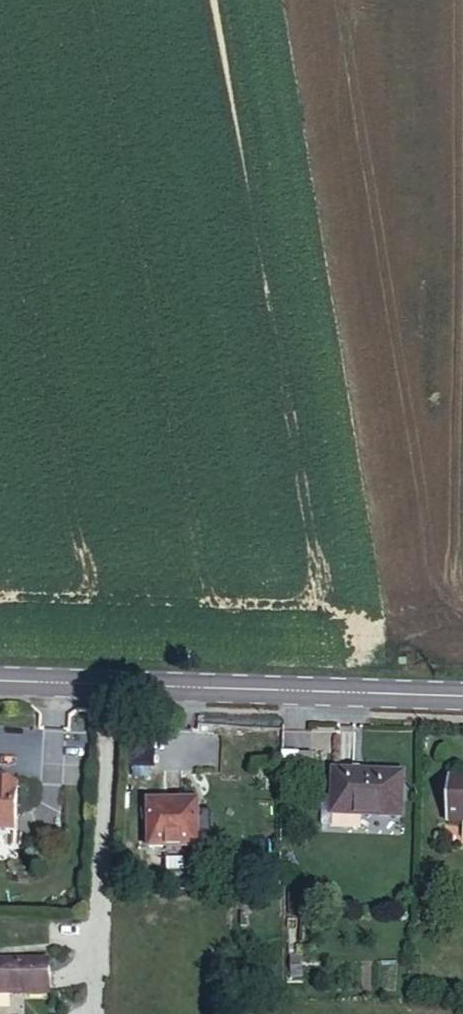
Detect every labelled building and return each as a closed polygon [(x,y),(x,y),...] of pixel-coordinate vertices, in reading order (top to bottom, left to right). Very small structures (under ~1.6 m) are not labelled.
[(397,825),(399,783),(325,779),(323,804),(323,821),(341,822),(397,825)] [(8,795),(0,794),(0,841),(4,841),(8,795)] [(446,796),(444,832),(459,833),(462,833),(462,796),(446,796)] [(340,836),(341,822),(323,821),(323,804),(313,804),(312,835),(340,836)] [(199,866),(197,817),(143,819),(143,867),(199,866)] [(43,977),(0,977),(0,1008),(42,1009),(43,977)]
